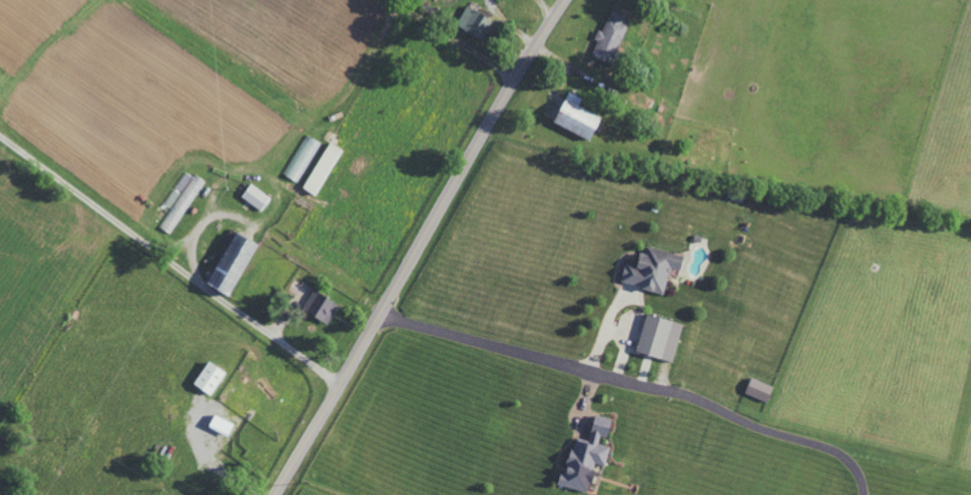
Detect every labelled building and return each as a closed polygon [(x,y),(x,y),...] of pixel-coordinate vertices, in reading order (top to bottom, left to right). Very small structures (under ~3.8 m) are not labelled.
[(491,20),(468,5),(455,24),(479,39),(491,20)] [(608,12),(596,41),(590,56),(611,65),(629,20),(608,12)] [(552,123),(588,141),(599,117),(578,107),(582,98),(567,91),(552,123)] [(270,198),(249,184),(240,198),(261,212),(270,198)] [(255,245),(233,233),(205,286),(228,297),(255,245)] [(682,256),(646,247),(644,254),(638,252),(635,265),(625,262),(619,283),(663,294),(669,268),(678,270),(682,256)] [(338,303),(312,291),(302,312),(327,324),(338,303)] [(681,324),(645,315),(635,353),(671,363),(681,324)] [(210,396),(225,373),(207,362),(192,385),(210,396)] [(772,387),(751,378),(745,393),(766,402),(772,387)] [(233,424),(214,414),(207,427),(226,437),(233,424)] [(587,493),(594,464),(604,466),(609,447),(598,444),(600,437),(606,438),(610,419),(594,415),(587,441),(573,438),(564,475),(559,473),(556,485),(587,493)]
